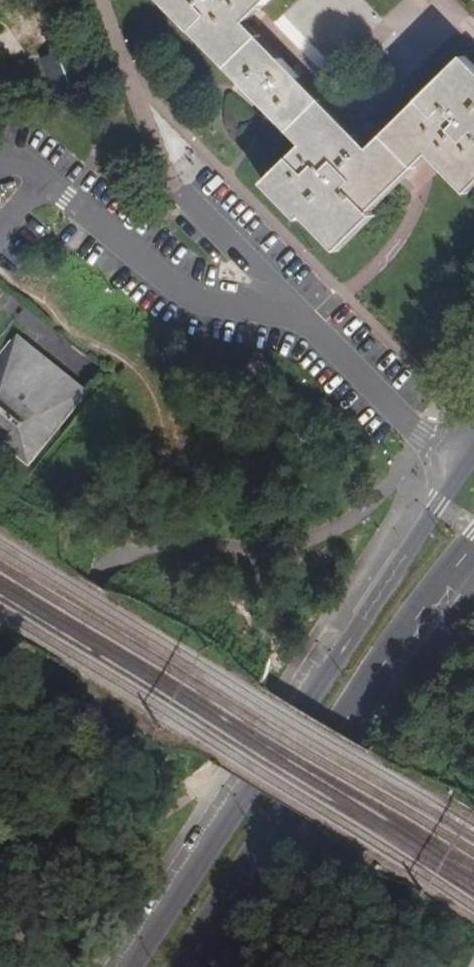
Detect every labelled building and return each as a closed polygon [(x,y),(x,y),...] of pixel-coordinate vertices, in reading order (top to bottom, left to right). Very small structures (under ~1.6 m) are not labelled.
[(303,144),(266,183),(300,219),(305,215),(338,250),(374,215),(371,211),(430,154),(469,193),(473,188),(473,64),(466,55),(371,149),(248,21),(269,0),(163,0),(303,144)] [(0,356),(0,442),(28,465),(88,391),(18,335),(0,356)]
